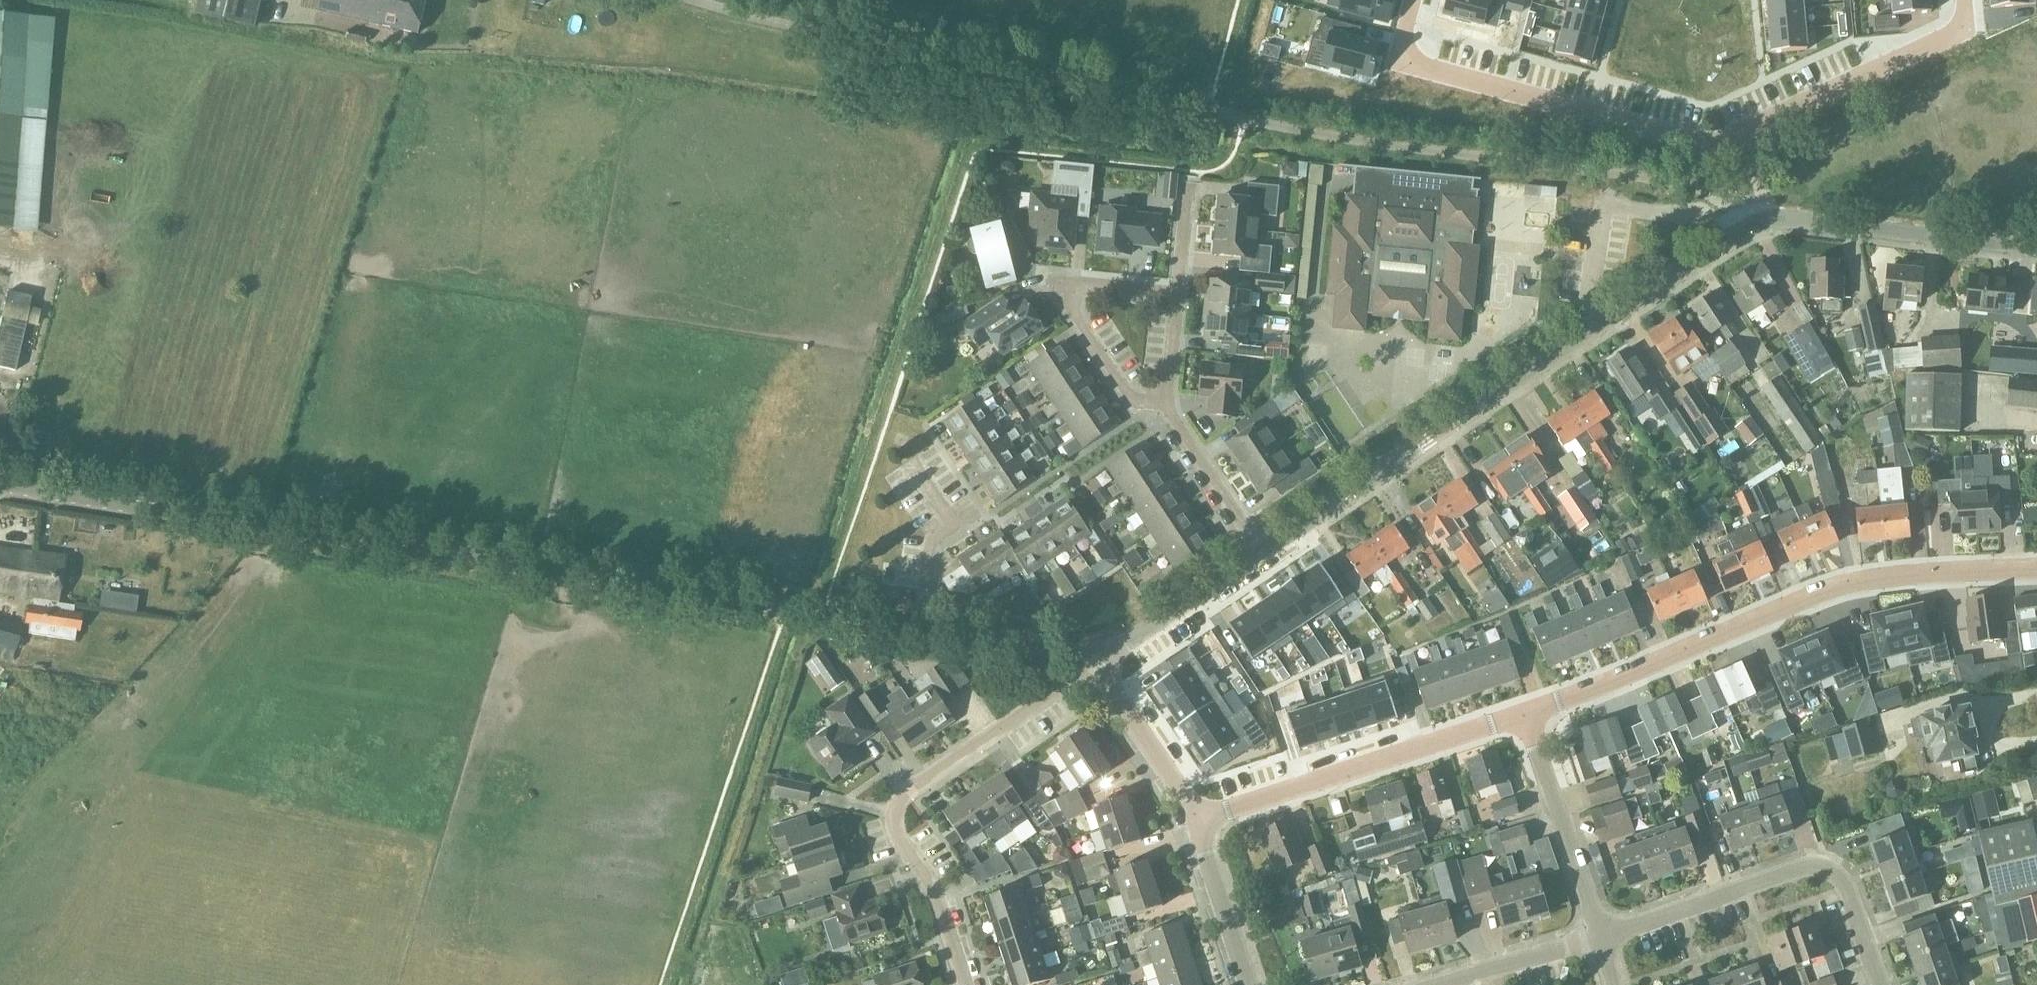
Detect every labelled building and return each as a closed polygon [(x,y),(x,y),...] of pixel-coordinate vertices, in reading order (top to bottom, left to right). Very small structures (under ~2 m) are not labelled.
[(197,13),(255,27),(262,0),(200,0),(197,13)] [(315,12),(419,36),(427,0),(318,0),(315,12)] [(1342,9),(1341,11),(1388,23),(1394,0),(1344,0),(1342,9)] [(1444,15),(1457,19),(1457,21),(1470,24),(1470,22),(1483,26),(1486,13),(1496,16),(1500,0),(1449,0),(1444,15)] [(1563,13),(1567,14),(1567,13),(1602,22),(1608,1),(1603,0),(1566,0),(1563,13)] [(1768,12),(1803,9),(1802,0),(1767,0),(1768,12)] [(1893,16),(1893,17),(1898,16),(1932,13),(1930,0),(1892,0),(1893,16)] [(1992,9),(2036,4),(2036,2),(2036,0),(1991,0),(1992,9)] [(1803,9),(1768,12),(1770,32),(1805,29),(1803,9)] [(1529,13),(1526,24),(1534,26),(1537,15),(1529,13)] [(1562,33),(1562,34),(1596,43),(1602,22),(1567,13),(1567,14),(1562,33)] [(1845,13),(1837,14),(1838,26),(1846,25),(1845,13)] [(0,15),(0,228),(34,230),(51,19),(0,15)] [(1893,16),(1874,18),(1875,31),(1899,29),(1898,16),(1893,17),(1893,16)] [(1323,18),(1318,37),(1330,40),(1323,66),(1342,71),(1341,75),(1354,78),(1355,74),(1373,79),(1378,63),(1375,62),(1379,46),(1350,38),(1354,26),(1323,18)] [(1526,24),(1523,36),(1531,38),(1534,26),(1526,24)] [(1846,25),(1838,26),(1839,38),(1848,37),(1846,25)] [(1805,29),(1770,32),(1772,54),(1807,50),(1805,29)] [(1558,32),(1551,54),(1591,65),(1596,43),(1562,34),(1562,33),(1558,32)] [(1278,60),(1281,49),(1265,44),(1261,56),(1278,60)] [(1009,177),(1014,172),(1014,167),(1009,163),(1000,162),(996,166),(995,171),(999,177),(1009,177)] [(1285,162),(1284,169),(1290,177),(1297,177),(1298,164),(1285,162)] [(1078,191),(1092,193),(1095,167),(1055,163),(1053,187),(1079,189),(1078,191)] [(1308,185),(1322,187),(1324,166),(1310,165),(1308,185)] [(1353,197),(1347,197),(1344,230),(1334,229),(1328,296),(1337,297),(1334,329),(1365,332),(1366,315),(1374,315),(1374,317),(1424,321),(1424,320),(1431,321),(1430,339),(1460,342),(1463,309),(1473,310),(1479,248),(1473,248),(1475,231),(1476,231),(1479,200),(1477,200),(1478,192),(1480,192),(1480,191),(1473,190),(1474,180),(1481,181),(1481,180),(1340,166),(1339,167),(1356,169),(1353,197)] [(1167,174),(1164,198),(1176,199),(1179,175),(1167,174)] [(1217,227),(1257,231),(1259,216),(1277,217),(1280,187),(1249,184),(1248,200),(1220,197),(1219,209),(1215,211),(1214,220),(1218,223),(1217,227)] [(1041,246),(1073,249),(1076,217),(1078,199),(1052,197),(1042,196),(1026,194),(1022,194),(1020,209),(1032,210),(1031,227),(1042,228),(1041,246)] [(1526,225),(1538,227),(1542,206),(1529,204),(1526,225)] [(1158,246),(1161,218),(1134,215),(1135,211),(1103,208),(1098,252),(1130,255),(1132,243),(1158,246)] [(969,243),(969,248),(971,252),(975,254),(979,254),(988,288),(1015,281),(1012,267),(1032,257),(1011,215),(998,222),(1000,230),(974,237),(975,238),(971,240),(969,243)] [(1240,272),(1258,273),(1270,275),(1272,248),(1256,246),(1257,231),(1217,227),(1217,230),(1213,232),(1212,240),(1216,244),(1215,255),(1242,258),(1240,272)] [(1300,236),(1287,234),(1286,242),(1291,248),(1298,249),(1300,236)] [(1811,262),(1811,297),(1821,297),(1821,314),(1841,314),(1841,296),(1839,296),(1839,276),(1834,276),(1834,262),(1811,262)] [(1762,264),(1754,269),(1735,281),(1743,293),(1734,298),(1746,317),(1764,305),(1770,314),(1783,305),(1777,295),(1772,286),(1775,284),(1762,264)] [(1887,269),(1883,311),(1894,312),(1895,302),(1919,305),(1922,273),(1887,269)] [(1270,275),(1258,273),(1257,291),(1294,294),(1295,277),(1270,275)] [(1967,310),(2011,314),(2014,282),(1970,277),(1967,310)] [(1206,311),(1249,315),(1252,285),(1212,281),(1210,298),(1208,298),(1206,311)] [(1728,342),(1740,334),(1714,295),(1692,309),(1710,336),(1720,330),(1728,342)] [(1004,356),(1044,329),(1026,302),(1004,317),(995,304),(964,324),(980,348),(993,339),(1004,356)] [(1875,304),(1858,307),(1869,353),(1863,354),(1868,377),(1899,369),(1894,349),(1886,351),(1875,304)] [(1249,315),(1206,311),(1205,323),(1208,324),(1206,341),(1238,344),(1237,356),(1265,359),(1266,343),(1246,341),(1249,315)] [(1690,328),(1682,333),(1674,320),(1649,336),(1666,361),(1678,378),(1709,358),(1690,328)] [(1783,339),(1806,380),(1808,379),(1811,385),(1837,371),(1824,347),(1827,345),(1814,321),(1783,339)] [(1859,329),(1844,332),(1849,352),(1864,349),(1859,329)] [(1960,336),(1922,339),(1924,372),(1962,369),(1960,336)] [(1032,393),(1078,363),(1064,342),(1029,365),(1027,362),(1016,369),(1022,377),(1032,370),(1040,383),(1030,390),(1032,393)] [(1712,357),(1730,385),(1750,373),(1732,344),(1712,357)] [(16,367),(15,345),(0,346),(0,368),(16,367)] [(2036,375),(2036,351),(1992,347),(1990,371),(2036,375)] [(1619,357),(1608,363),(1621,383),(1634,403),(1627,408),(1630,414),(1634,419),(1643,414),(1652,408),(1656,415),(1661,422),(1671,415),(1682,408),(1675,398),(1669,388),(1664,391),(1659,394),(1657,391),(1655,388),(1654,389),(1650,383),(1646,377),(1647,377),(1638,363),(1629,350),(1619,357)] [(1092,383),(1078,363),(1032,393),(1035,398),(1046,391),(1054,404),(1043,410),(1046,414),(1092,383)] [(1211,415),(1236,417),(1238,398),(1241,399),(1244,369),(1204,365),(1201,394),(1213,396),(1211,415)] [(1016,384),(1006,369),(995,377),(1004,391),(1016,384)] [(1961,433),(1962,376),(1907,375),(1905,432),(1961,433)] [(1762,389),(1805,454),(1823,443),(1780,377),(1762,389)] [(2012,379),(2009,379),(2007,407),(2036,410),(2036,382),(2012,379)] [(1685,381),(1672,390),(1695,426),(1709,447),(1728,434),(1714,413),(1709,416),(1685,381)] [(1105,404),(1092,383),(1046,414),(1049,419),(1060,412),(1068,424),(1057,431),(1059,434),(1105,404)] [(955,414),(945,421),(952,432),(959,442),(970,435),(982,427),(994,419),(991,415),(983,403),(989,399),(994,396),(991,392),(988,387),(977,395),(979,399),(975,401),(970,395),(965,398),(961,401),(965,408),(955,414)] [(1595,392),(1571,408),(1595,444),(1590,447),(1593,451),(1593,450),(1598,459),(1603,456),(1605,459),(1611,455),(1602,441),(1609,437),(1600,423),(1611,416),(1595,392)] [(1017,400),(1022,408),(1033,401),(1027,393),(1017,400)] [(1005,413),(1015,406),(1012,401),(1011,401),(1002,408),(1005,413)] [(1242,472),(1278,448),(1264,426),(1281,415),(1272,402),(1237,425),(1237,426),(1249,418),(1255,427),(1228,445),(1238,459),(1235,461),(1242,472)] [(1105,404),(1059,434),(1063,439),(1073,432),(1084,449),(1120,425),(1105,404)] [(1019,411),(1015,406),(1005,413),(1008,416),(1008,418),(1018,411),(1019,411)] [(970,435),(959,442),(965,452),(972,463),(983,455),(995,447),(1007,439),(1005,436),(1001,430),(997,424),(1002,420),(1008,416),(1005,413),(1002,408),(991,415),(994,419),(982,427),(970,435)] [(1595,444),(1571,408),(1548,423),(1564,447),(1576,439),(1586,455),(1593,451),(1590,447),(1595,444)] [(1030,420),(1035,427),(1046,420),(1041,413),(1030,420)] [(1898,415),(1888,418),(1879,420),(1886,448),(1905,444),(1898,415)] [(1678,423),(1686,436),(1697,430),(1688,416),(1678,423)] [(1021,425),(1016,428),(1018,432),(1019,433),(1021,437),(1023,438),(1027,436),(1032,433),(1028,428),(1025,422),(1021,425)] [(1754,424),(1740,435),(1749,447),(1763,436),(1754,424)] [(983,455),(972,463),(979,473),(986,483),(997,476),(1009,468),(1021,460),(1019,456),(1015,450),(1011,444),(1021,437),(1018,432),(1016,428),(1005,436),(1007,439),(995,447),(983,455)] [(1054,433),(1044,440),(1049,448),(1059,441),(1054,433)] [(1909,449),(1925,457),(1931,444),(1915,436),(1909,449)] [(1527,437),(1504,452),(1528,488),(1529,488),(1524,492),(1531,503),(1536,500),(1538,503),(1543,499),(1551,511),(1546,515),(1561,536),(1567,531),(1554,510),(1552,511),(1535,485),(1537,483),(1529,470),(1544,460),(1527,437)] [(1035,446),(1030,449),(1034,456),(1039,462),(1043,459),(1048,456),(1044,449),(1039,443),(1035,446)] [(1112,495),(1158,464),(1143,443),(1108,467),(1119,483),(1108,490),(1112,495)] [(1825,447),(1812,455),(1817,476),(1832,473),(1825,447)] [(1895,447),(1895,466),(1904,467),(1904,447),(1895,447)] [(1278,448),(1242,472),(1249,482),(1252,480),(1261,495),(1288,477),(1295,487),(1318,472),(1309,459),(1293,470),(1278,448)] [(997,476),(986,483),(993,494),(1000,505),(1017,493),(1035,481),(1030,473),(1024,465),(1030,461),(1035,458),(1032,453),(1029,449),(1024,453),(1019,456),(1021,460),(1009,468),(997,476)] [(1504,452),(1481,468),(1497,492),(1499,491),(1507,502),(1523,491),(1528,488),(1504,452)] [(1603,456),(1598,459),(1607,473),(1618,467),(1611,455),(1605,459),(1603,456)] [(1955,459),(1954,476),(1972,477),(1972,459),(1955,459)] [(1171,485),(1158,464),(1112,495),(1114,499),(1125,492),(1133,504),(1122,511),(1125,516),(1171,485)] [(1901,469),(1878,472),(1881,497),(1882,511),(1881,511),(1882,526),(1884,541),(1897,539),(1910,538),(1908,523),(1906,508),(1905,508),(1903,489),(1901,469)] [(1585,470),(1572,478),(1586,499),(1587,498),(1598,491),(1585,470)] [(1832,473),(1817,476),(1824,508),(1840,504),(1835,486),(1832,473)] [(1986,494),(1974,495),(1976,533),(2000,532),(1998,503),(2010,502),(2008,478),(1986,479),(1986,494)] [(1976,533),(1974,495),(1961,495),(1960,481),(1937,482),(1939,506),(1950,505),(1952,534),(1976,533)] [(1485,557),(1498,548),(1492,540),(1480,548),(1467,530),(1470,527),(1462,515),(1476,506),(1460,482),(1437,497),(1462,534),(1457,537),(1465,550),(1470,546),(1472,548),(1477,545),(1485,557),(1480,560),(1482,564),(1488,560),(1485,557)] [(1185,506),(1171,485),(1125,516),(1128,519),(1138,512),(1147,525),(1136,531),(1139,536),(1185,506)] [(1575,486),(1558,498),(1571,518),(1589,506),(1586,502),(1575,486)] [(1741,494),(1737,496),(1746,518),(1758,513),(1753,503),(1749,493),(1746,486),(1739,489),(1741,494)] [(1093,494),(1101,507),(1111,500),(1102,487),(1093,494)] [(1753,490),(1749,493),(1753,503),(1758,513),(1760,518),(1769,514),(1763,501),(1757,487),(1753,490)] [(1788,491),(1768,495),(1770,505),(1790,501),(1788,491)] [(1597,494),(1586,502),(1589,506),(1589,507),(1600,500),(1597,494)] [(1462,534),(1437,497),(1414,513),(1429,537),(1430,537),(1438,549),(1447,543),(1467,574),(1482,564),(1480,560),(1485,557),(1477,545),(1472,548),(1470,546),(1465,550),(1457,537),(1462,534)] [(1691,514),(1701,525),(1718,513),(1724,510),(1715,497),(1691,514)] [(1057,505),(1047,512),(1054,524),(1062,535),(1070,547),(1074,545),(1080,541),(1086,537),(1093,548),(1097,545),(1101,542),(1098,536),(1094,531),(1090,533),(1079,516),(1067,498),(1057,505)] [(1536,500),(1531,503),(1542,518),(1546,515),(1551,511),(1543,499),(1538,503),(1536,500)] [(1808,504),(1794,510),(1804,532),(1814,554),(1837,544),(1825,516),(1815,520),(1808,504)] [(1185,506),(1139,536),(1141,540),(1152,533),(1160,545),(1149,552),(1152,557),(1198,526),(1185,506)] [(2036,527),(2036,509),(2024,510),(2025,528),(2036,527)] [(1782,516),(1771,520),(1775,528),(1778,536),(1784,551),(1791,565),(1802,560),(1814,554),(1804,532),(1794,510),(1782,516)] [(1128,519),(1125,516),(1122,511),(1112,518),(1117,526),(1128,519)] [(1881,511),(1855,514),(1858,544),(1884,541),(1882,526),(1881,511)] [(1037,519),(1027,525),(1035,537),(1042,548),(1050,561),(1053,559),(1059,555),(1065,551),(1072,561),(1081,556),(1074,545),(1070,547),(1062,535),(1054,524),(1047,512),(1037,519)] [(1718,513),(1701,525),(1707,539),(1726,531),(1718,513)] [(1498,549),(1512,539),(1494,515),(1481,525),(1492,540),(1498,548),(1498,549)] [(1016,532),(1006,539),(1013,551),(1021,562),(1025,569),(1029,575),(1033,572),(1039,568),(1045,564),(1048,570),(1052,575),(1060,569),(1057,564),(1053,559),(1050,561),(1042,548),(1035,537),(1027,525),(1016,532)] [(1212,547),(1198,526),(1152,557),(1155,560),(1165,553),(1174,566),(1163,573),(1169,581),(1180,573),(1178,570),(1212,547)] [(1394,526),(1370,542),(1386,566),(1410,550),(1394,526)] [(1750,527),(1728,537),(1730,541),(1748,583),(1772,572),(1751,526),(1750,527)] [(1528,530),(1516,538),(1524,550),(1531,545),(1533,536),(1528,530)] [(991,540),(980,547),(988,558),(996,570),(1004,582),(1007,580),(1013,576),(1020,572),(1025,580),(1031,589),(1040,583),(1033,572),(1029,575),(1025,569),(1021,562),(1013,551),(1006,539),(1001,533),(991,540)] [(1626,543),(1630,551),(1641,545),(1637,537),(1626,543)] [(1624,539),(1616,544),(1622,556),(1630,551),(1624,539)] [(1656,549),(1661,560),(1680,551),(1675,540),(1656,549)] [(1724,560),(1712,565),(1724,593),(1748,583),(1730,541),(1718,546),(1724,560)] [(1370,542),(1346,558),(1362,582),(1375,573),(1386,588),(1391,584),(1389,582),(1394,578),(1386,566),(1370,542)] [(1533,560),(1532,560),(1550,588),(1578,570),(1563,546),(1562,547),(1565,551),(1551,560),(1548,555),(1535,563),(1533,560)] [(960,584),(949,591),(960,593),(971,595),(974,592),(978,589),(982,596),(991,590),(1000,584),(1003,590),(1007,596),(1014,592),(1010,586),(1007,580),(1004,582),(996,570),(988,558),(980,547),(970,554),(959,561),(967,572),(970,577),(960,584)] [(57,603),(64,558),(0,548),(0,594),(57,603)] [(1430,548),(1425,551),(1429,557),(1434,553),(1430,548)] [(1661,560),(1656,549),(1637,557),(1642,568),(1661,560)] [(1131,571),(1140,565),(1131,552),(1122,558),(1131,571)] [(1630,583),(1642,578),(1633,555),(1621,559),(1630,583)] [(1095,565),(1089,569),(1092,574),(1096,579),(1102,575),(1108,571),(1105,566),(1101,561),(1095,565)] [(1303,577),(1302,578),(1325,612),(1324,612),(1328,618),(1358,599),(1344,578),(1334,585),(1320,565),(1319,565),(1320,566),(1303,577)] [(1088,568),(1080,574),(1084,579),(1087,585),(1092,583),(1096,580),(1096,579),(1092,574),(1089,569),(1088,568)] [(1601,604),(1616,640),(1639,631),(1624,594),(1607,601),(1600,586),(1598,587),(1592,571),(1587,573),(1599,604),(1601,604)] [(1151,581),(1154,586),(1156,589),(1169,581),(1163,573),(1151,581)] [(1694,574),(1671,584),(1683,612),(1706,601),(1694,574)] [(1394,578),(1389,582),(1391,584),(1397,593),(1402,590),(1404,593),(1409,590),(1399,575),(1394,578)] [(1656,580),(1660,589),(1647,594),(1659,622),(1683,612),(1671,584),(1667,575),(1656,580)] [(1302,576),(1282,589),(1283,590),(1284,590),(1307,624),(1324,612),(1325,612),(1302,578),(1303,577),(1302,576)] [(1069,581),(1060,586),(1067,598),(1077,592),(1069,581)] [(1601,604),(1599,604),(1584,610),(1574,585),(1567,589),(1577,613),(1579,613),(1594,649),(1616,640),(1601,604)] [(1051,600),(1044,589),(1035,594),(1043,606),(1051,600)] [(1283,590),(1266,601),(1289,636),(1289,635),(1307,624),(1284,590),(1283,590)] [(1402,590),(1397,593),(1407,608),(1412,605),(1417,601),(1409,590),(1404,593),(1402,590)] [(1499,590),(1481,602),(1490,615),(1509,607),(1499,590)] [(138,596),(119,593),(117,610),(135,612),(138,596)] [(1577,613),(1561,620),(1552,595),(1544,598),(1554,623),(1556,622),(1571,658),(1594,649),(1579,613),(1577,613)] [(2013,599),(2017,623),(2019,633),(2030,632),(2029,621),(2036,620),(2036,595),(2013,599)] [(1971,644),(2005,639),(1999,597),(1967,601),(1969,620),(1967,620),(1971,644)] [(1427,598),(1417,605),(1429,622),(1439,615),(1427,598)] [(26,625),(80,632),(83,615),(73,613),(74,607),(31,601),(30,606),(29,606),(26,625)] [(1266,601),(1248,613),(1271,648),(1270,648),(1274,654),(1293,641),(1289,635),(1289,636),(1266,601)] [(1911,605),(1896,608),(1907,654),(1930,648),(1934,665),(1950,662),(1942,627),(1927,630),(1922,606),(1912,609),(1911,605)] [(1896,608),(1881,612),(1882,616),(1872,618),(1876,635),(1873,639),(1862,642),(1870,675),(1886,671),(1883,659),(1907,654),(1896,608)] [(1230,625),(1229,626),(1252,661),(1253,660),(1270,648),(1271,648),(1248,613),(1230,625)] [(1556,622),(1554,623),(1539,629),(1533,614),(1525,617),(1532,634),(1533,633),(1547,668),(1571,658),(1556,622)] [(1509,616),(1499,619),(1500,622),(1507,642),(1518,638),(1509,616)] [(25,626),(0,618),(0,659),(11,663),(15,653),(16,653),(25,626)] [(1461,639),(1455,641),(1472,695),(1495,687),(1478,634),(1477,634),(1475,629),(1463,633),(1465,641),(1477,638),(1481,650),(1466,655),(1461,639)] [(1484,632),(1478,634),(1495,687),(1519,680),(1513,661),(1507,642),(1489,648),(1484,632)] [(1817,637),(1816,633),(1802,639),(1820,682),(1833,677),(1839,691),(1864,680),(1849,646),(1838,651),(1834,649),(1827,633),(1817,637)] [(1802,639),(1788,645),(1789,649),(1780,653),(1789,675),(1776,681),(1789,712),(1804,706),(1798,692),(1820,682),(1802,639)] [(1438,647),(1432,649),(1449,702),(1472,695),(1455,641),(1453,642),(1452,640),(1443,642),(1447,654),(1456,651),(1458,658),(1442,663),(1438,647)] [(1344,641),(1337,646),(1344,656),(1351,651),(1344,641)] [(2020,642),(2006,644),(2007,656),(2021,654),(2020,642)] [(1311,654),(1318,665),(1330,659),(1321,646),(1311,654)] [(1189,649),(1169,662),(1175,672),(1195,659),(1189,649)] [(1361,649),(1353,651),(1353,653),(1357,663),(1365,660),(1361,649)] [(1407,660),(1394,664),(1406,693),(1418,689),(1425,710),(1449,702),(1432,649),(1429,650),(1434,666),(1420,670),(1414,655),(1406,657),(1407,660)] [(2026,667),(2036,665),(2036,651),(2024,654),(2026,667)] [(823,652),(811,660),(821,673),(832,665),(823,652)] [(1353,653),(1346,655),(1350,667),(1357,664),(1357,663),(1353,653)] [(1958,669),(1964,689),(2024,673),(2021,654),(2007,656),(2008,661),(1958,669)] [(1303,658),(1296,662),(1303,672),(1310,668),(1303,658)] [(1175,672),(1153,687),(1154,688),(1167,706),(1209,679),(1195,659),(1175,672)] [(922,694),(911,702),(922,719),(933,735),(944,728),(955,721),(944,704),(961,692),(960,689),(942,664),(928,674),(915,683),(922,694)] [(1752,714),(1761,710),(1741,664),(1714,677),(1727,707),(1732,719),(1750,711),(1752,714)] [(1284,667),(1277,672),(1284,682),(1290,677),(1284,667)] [(1324,669),(1317,672),(1317,673),(1321,683),(1328,681),(1324,669)] [(1317,673),(1309,676),(1313,687),(1321,685),(1321,683),(1317,673)] [(1209,679),(1167,706),(1179,725),(1221,698),(1214,686),(1220,682),(1215,675),(1209,679)] [(1240,675),(1230,682),(1235,689),(1245,682),(1240,675)] [(1384,677),(1364,683),(1378,726),(1397,719),(1397,720),(1398,720),(1384,677)] [(1701,697),(1690,702),(1706,735),(1718,730),(1711,714),(1727,707),(1714,677),(1696,685),(1701,697)] [(1245,682),(1235,689),(1239,695),(1249,689),(1245,682)] [(1364,683),(1343,690),(1345,697),(1346,697),(1358,732),(1378,726),(1364,683)] [(873,689),(859,698),(878,725),(891,744),(903,736),(912,750),(933,735),(922,719),(911,702),(890,716),(873,689)] [(1885,692),(1872,696),(1878,713),(1891,709),(1885,692)] [(1706,735),(1690,702),(1679,707),(1673,694),(1655,703),(1669,733),(1686,725),(1694,741),(1706,735)] [(825,711),(836,726),(811,743),(835,778),(861,761),(853,750),(877,734),(850,695),(825,711)] [(1345,697),(1327,703),(1339,739),(1358,732),(1346,697),(1345,697)] [(1221,698),(1179,725),(1192,745),(1234,717),(1233,716),(1221,698)] [(1306,702),(1285,709),(1299,752),(1300,752),(1300,751),(1319,745),(1308,710),(1308,709),(1306,702)] [(1308,709),(1308,710),(1319,745),(1339,739),(1327,703),(1308,709)] [(1669,733),(1655,703),(1637,711),(1643,724),(1631,729),(1646,762),(1660,756),(1652,740),(1669,733)] [(1234,717),(1192,745),(1204,763),(1204,764),(1205,765),(1208,762),(1226,750),(1233,760),(1252,747),(1254,751),(1269,741),(1246,708),(1245,708),(1233,716),(1234,717)] [(1915,740),(1925,738),(1927,746),(1932,745),(1936,764),(1975,755),(1971,738),(1974,737),(1968,708),(1948,712),(1948,710),(1935,713),(1935,715),(1920,718),(1921,720),(1912,722),(1915,740)] [(1837,727),(1831,714),(1825,716),(1831,729),(1837,727)] [(1615,719),(1597,725),(1608,758),(1626,752),(1632,767),(1646,762),(1631,729),(1619,732),(1615,719)] [(1791,734),(1785,721),(1765,729),(1771,743),(1791,734)] [(1879,755),(1869,721),(1843,729),(1845,734),(1824,740),(1831,763),(1851,757),(1852,763),(1879,755)] [(1608,758),(1597,725),(1579,732),(1583,744),(1572,748),(1584,782),(1595,778),(1590,764),(1608,758)] [(1069,771),(1098,752),(1084,731),(1055,751),(1069,771)] [(1745,749),(1739,734),(1730,738),(1736,752),(1745,749)] [(1751,761),(1746,762),(1750,772),(1773,764),(1772,759),(1787,754),(1783,744),(1769,749),(1769,748),(1749,755),(1751,761)] [(1708,768),(1718,765),(1712,748),(1702,752),(1708,768)] [(1111,770),(1098,752),(1069,771),(1082,790),(1111,770)] [(1508,781),(1504,783),(1495,753),(1466,762),(1475,792),(1494,786),(1499,800),(1512,795),(1508,781)] [(1658,758),(1647,763),(1653,776),(1664,771),(1658,758)] [(1686,772),(1680,758),(1664,766),(1670,779),(1686,772)] [(1750,772),(1746,762),(1731,767),(1735,777),(1750,772)] [(1032,796),(1042,789),(1042,788),(1055,779),(1051,774),(1039,772),(1034,775),(1029,768),(1018,775),(1020,778),(1032,796)] [(1634,773),(1640,789),(1654,784),(1648,768),(1634,773)] [(1451,798),(1448,799),(1439,770),(1416,777),(1425,807),(1438,803),(1443,820),(1456,816),(1451,798)] [(1708,785),(1723,780),(1720,771),(1695,780),(1701,796),(1711,793),(1708,785)] [(1032,796),(1020,778),(1010,785),(1003,775),(984,788),(1013,831),(1028,821),(1019,807),(1023,804),(1038,828),(1040,827),(1043,831),(1051,832),(1055,829),(1048,818),(1032,796)] [(813,786),(779,778),(775,797),(809,804),(813,786)] [(1622,797),(1615,778),(1586,788),(1592,807),(1622,797)] [(2036,801),(2036,778),(2028,781),(2034,802),(2036,801)] [(1412,814),(1410,815),(1400,782),(1364,793),(1374,826),(1389,821),(1392,833),(1375,838),(1372,827),(1350,833),(1351,836),(1339,839),(1346,864),(1354,862),(1356,866),(1360,865),(1360,863),(1415,846),(1416,850),(1430,846),(1423,822),(1415,824),(1412,814)] [(1887,789),(1890,797),(1899,799),(1904,792),(1902,784),(1893,782),(1887,789)] [(1761,804),(1772,838),(1794,831),(1778,785),(1756,793),(1760,804),(1761,804)] [(984,788),(965,801),(984,830),(994,845),(1013,832),(1013,831),(984,788)] [(1042,789),(1032,796),(1048,818),(1083,801),(1078,790),(1051,802),(1042,789)] [(1651,807),(1662,803),(1658,792),(1647,795),(1651,807)] [(1101,830),(1134,819),(1127,797),(1093,808),(1101,830)] [(1960,833),(1976,829),(1968,797),(1952,801),(1956,818),(1960,833)] [(1513,799),(1490,806),(1495,822),(1519,814),(1513,799)] [(1630,822),(1631,822),(1642,818),(1636,799),(1624,803),(1624,802),(1623,802),(1630,822)] [(1981,821),(1996,818),(1993,799),(1978,801),(1981,821)] [(984,830),(965,801),(945,815),(956,831),(962,840),(965,844),(984,830)] [(1083,801),(1048,818),(1055,829),(1088,812),(1083,801)] [(1630,822),(1623,802),(1602,809),(1611,835),(1627,830),(1628,831),(1633,829),(1631,822),(1630,822)] [(1747,802),(1738,806),(1752,845),(1772,838),(1761,804),(1760,804),(1749,808),(1747,802)] [(1752,845),(1738,806),(1729,809),(1732,814),(1719,819),(1730,853),(1752,845)] [(1458,813),(1465,834),(1476,830),(1469,809),(1458,813)] [(1686,818),(1695,845),(1710,840),(1700,813),(1686,818)] [(1141,841),(1134,819),(1101,830),(1108,852),(1141,841)] [(1259,833),(1276,873),(1305,861),(1288,821),(1259,833)] [(2032,821),(1978,833),(1993,897),(2036,886),(2036,842),(2032,821)] [(795,864),(832,852),(835,851),(827,825),(799,835),(795,822),(774,829),(783,855),(791,852),(795,864)] [(1675,823),(1659,828),(1674,872),(1697,864),(1685,831),(1678,833),(1675,823)] [(1524,826),(1499,834),(1502,844),(1505,855),(1530,847),(1524,826)] [(1674,872),(1659,828),(1637,836),(1640,846),(1639,847),(1651,880),(1674,872)] [(962,840),(956,831),(946,838),(952,847),(962,840)] [(1879,866),(1920,852),(1917,844),(1910,846),(1905,833),(1871,845),(1879,866)] [(1056,848),(1063,846),(1057,834),(1050,837),(1056,848)] [(1502,844),(1499,834),(1488,837),(1491,847),(1502,844)] [(1068,851),(1095,846),(1093,835),(1066,841),(1068,851)] [(1537,852),(1551,847),(1548,837),(1533,842),(1537,852)] [(1966,859),(1976,857),(1972,842),(1963,844),(1966,859)] [(1335,872),(1323,843),(1307,850),(1319,878),(1335,872)] [(1618,846),(1620,853),(1616,855),(1628,888),(1651,880),(1639,847),(1631,850),(1628,843),(1618,846)] [(1063,847),(1056,850),(1053,857),(1055,864),(1067,860),(1063,847)] [(1009,859),(1020,874),(1038,869),(1025,849),(1009,859)] [(1926,866),(1945,863),(1943,849),(1923,852),(1926,866)] [(832,852),(795,864),(799,875),(779,881),(788,907),(816,897),(812,884),(840,875),(832,852)] [(1075,876),(1107,865),(1103,852),(1070,863),(1075,876)] [(1923,861),(1920,852),(1879,866),(1886,887),(1920,875),(1916,864),(1923,861)] [(1000,853),(970,874),(977,884),(1012,871),(1000,853)] [(1411,872),(1408,861),(1406,854),(1388,860),(1390,868),(1398,866),(1401,875),(1411,872)] [(1976,857),(1966,859),(1970,875),(1980,873),(1976,857)] [(1122,895),(1155,885),(1147,861),(1114,872),(1122,895)] [(1446,907),(1469,900),(1458,861),(1434,868),(1443,897),(1446,907)] [(1063,879),(1069,877),(1065,865),(1053,868),(1055,875),(1063,879)] [(1111,875),(1107,865),(1075,876),(1078,886),(1111,875)] [(1486,868),(1463,875),(1465,881),(1467,888),(1466,888),(1473,915),(1474,915),(1476,920),(1497,914),(1501,927),(1524,920),(1519,903),(1514,886),(1506,889),(1502,875),(1489,879),(1486,868)] [(1367,884),(1370,873),(1358,869),(1355,880),(1367,884)] [(1051,871),(1040,877),(1048,890),(1059,884),(1051,871)] [(1526,883),(1514,886),(1519,903),(1524,920),(1536,917),(1548,913),(1541,888),(1538,879),(1536,871),(1524,875),(1526,883)] [(1039,875),(1024,879),(1028,891),(1043,886),(1039,875)] [(1924,887),(1920,875),(1886,887),(1893,908),(1916,899),(1920,911),(1935,906),(1931,895),(1934,894),(1931,885),(1924,887)] [(1284,877),(1278,879),(1271,881),(1277,899),(1290,895),(1284,877)] [(1337,884),(1335,877),(1304,888),(1306,895),(1337,884)] [(1155,885),(1122,895),(1130,918),(1163,907),(1155,885)] [(1993,897),(2006,951),(2024,946),(2023,944),(2036,941),(2036,886),(1993,897)] [(992,923),(1028,911),(1020,888),(984,899),(992,923)] [(835,896),(841,914),(839,914),(848,943),(886,930),(877,902),(862,907),(860,903),(862,902),(858,889),(835,896)] [(1303,897),(1308,918),(1313,917),(1316,927),(1323,925),(1315,894),(1303,897)] [(1083,918),(1076,895),(1061,900),(1068,923),(1083,918)] [(1423,913),(1432,947),(1456,941),(1446,907),(1443,897),(1420,903),(1423,913)] [(824,900),(806,906),(811,921),(829,915),(824,900)] [(1274,910),(1279,927),(1295,922),(1290,905),(1274,910)] [(1335,922),(1338,933),(1326,936),(1337,974),(1361,968),(1354,945),(1371,940),(1362,905),(1348,909),(1350,918),(1335,922)] [(1432,947),(1423,913),(1413,915),(1411,907),(1398,911),(1400,919),(1388,923),(1395,945),(1405,942),(1409,954),(1432,947)] [(1028,911),(992,923),(1000,946),(1035,934),(1046,930),(1042,918),(1031,921),(1028,911)] [(1918,919),(1903,924),(1905,930),(1907,937),(1904,938),(1907,948),(1911,959),(1945,947),(1958,943),(1954,932),(1951,922),(1944,924),(1937,926),(1935,920),(1933,914),(1918,919)] [(1096,939),(1128,929),(1125,917),(1102,924),(1101,920),(1090,923),(1096,939)] [(1144,935),(1149,950),(1136,954),(1139,962),(1188,945),(1181,923),(1144,935)] [(1085,925),(1070,930),(1074,944),(1090,939),(1085,925)] [(1802,964),(1826,956),(1815,925),(1792,933),(1802,964)] [(1998,948),(1994,932),(1985,934),(1988,950),(1998,948)] [(1802,964),(1792,933),(1768,941),(1779,972),(1802,964)] [(1043,957),(1035,934),(1000,946),(1007,969),(1043,957)] [(1115,935),(1104,938),(1107,947),(1118,944),(1115,935)] [(1337,974),(1326,936),(1302,943),(1313,982),(1337,974)] [(1972,943),(1959,946),(1962,959),(1975,956),(1972,943)] [(1188,945),(1139,962),(1141,969),(1154,965),(1159,979),(1195,967),(1188,945)] [(1945,947),(1911,959),(1918,979),(1959,965),(1956,957),(1949,959),(1945,947)] [(1124,974),(1136,970),(1132,958),(1121,962),(1117,949),(1108,953),(1114,969),(1121,966),(1124,974)] [(2010,973),(2006,956),(1997,959),(2001,975),(2000,975),(2000,976),(2002,984),(2014,984),(2010,973)] [(1043,957),(1007,969),(1012,984),(1034,984),(1050,980),(1043,957)] [(1102,973),(1112,969),(1109,959),(1103,961),(1100,966),(1102,973)] [(1826,967),(1829,975),(1844,970),(1841,962),(1830,966),(1826,967)] [(878,984),(923,984),(916,965),(876,978),(878,984)] [(1918,979),(1920,984),(1957,984),(1955,977),(1962,975),(1959,965),(1918,979)] [(1161,984),(1201,984),(1195,967),(1159,979),(1161,984)] [(1733,974),(1736,984),(1762,984),(1756,967),(1733,974)] [(803,968),(793,972),(798,984),(804,984),(808,984),(803,968)] [(1056,977),(1058,984),(1063,984),(1071,983),(1068,974),(1056,977)] [(1733,974),(1710,982),(1711,984),(1736,984),(1733,974)] [(1833,977),(1810,984),(1837,984),(1833,977)]
